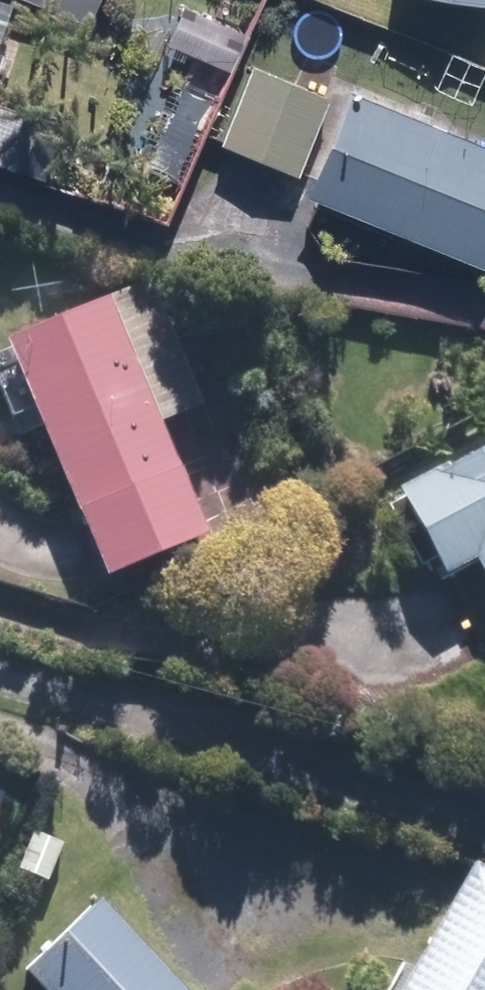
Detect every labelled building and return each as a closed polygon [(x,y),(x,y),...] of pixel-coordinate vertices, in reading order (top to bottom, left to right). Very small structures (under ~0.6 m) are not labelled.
[(29,0),(86,24),(96,0),(28,0),(29,0)] [(180,6),(164,43),(228,70),(244,33),(180,6)] [(296,174),(326,94),(249,66),(219,146),(296,174)] [(344,87),(301,192),(482,266),(484,259),(484,145),(344,87)] [(205,538),(159,423),(199,408),(149,281),(5,338),(86,543),(100,579),(205,538)] [(468,559),(484,589),(484,442),(396,491),(441,574),(468,559)] [(471,864),(400,989),(484,989),(484,871),(471,864)] [(19,974),(34,989),(179,989),(95,902),(19,974)]
